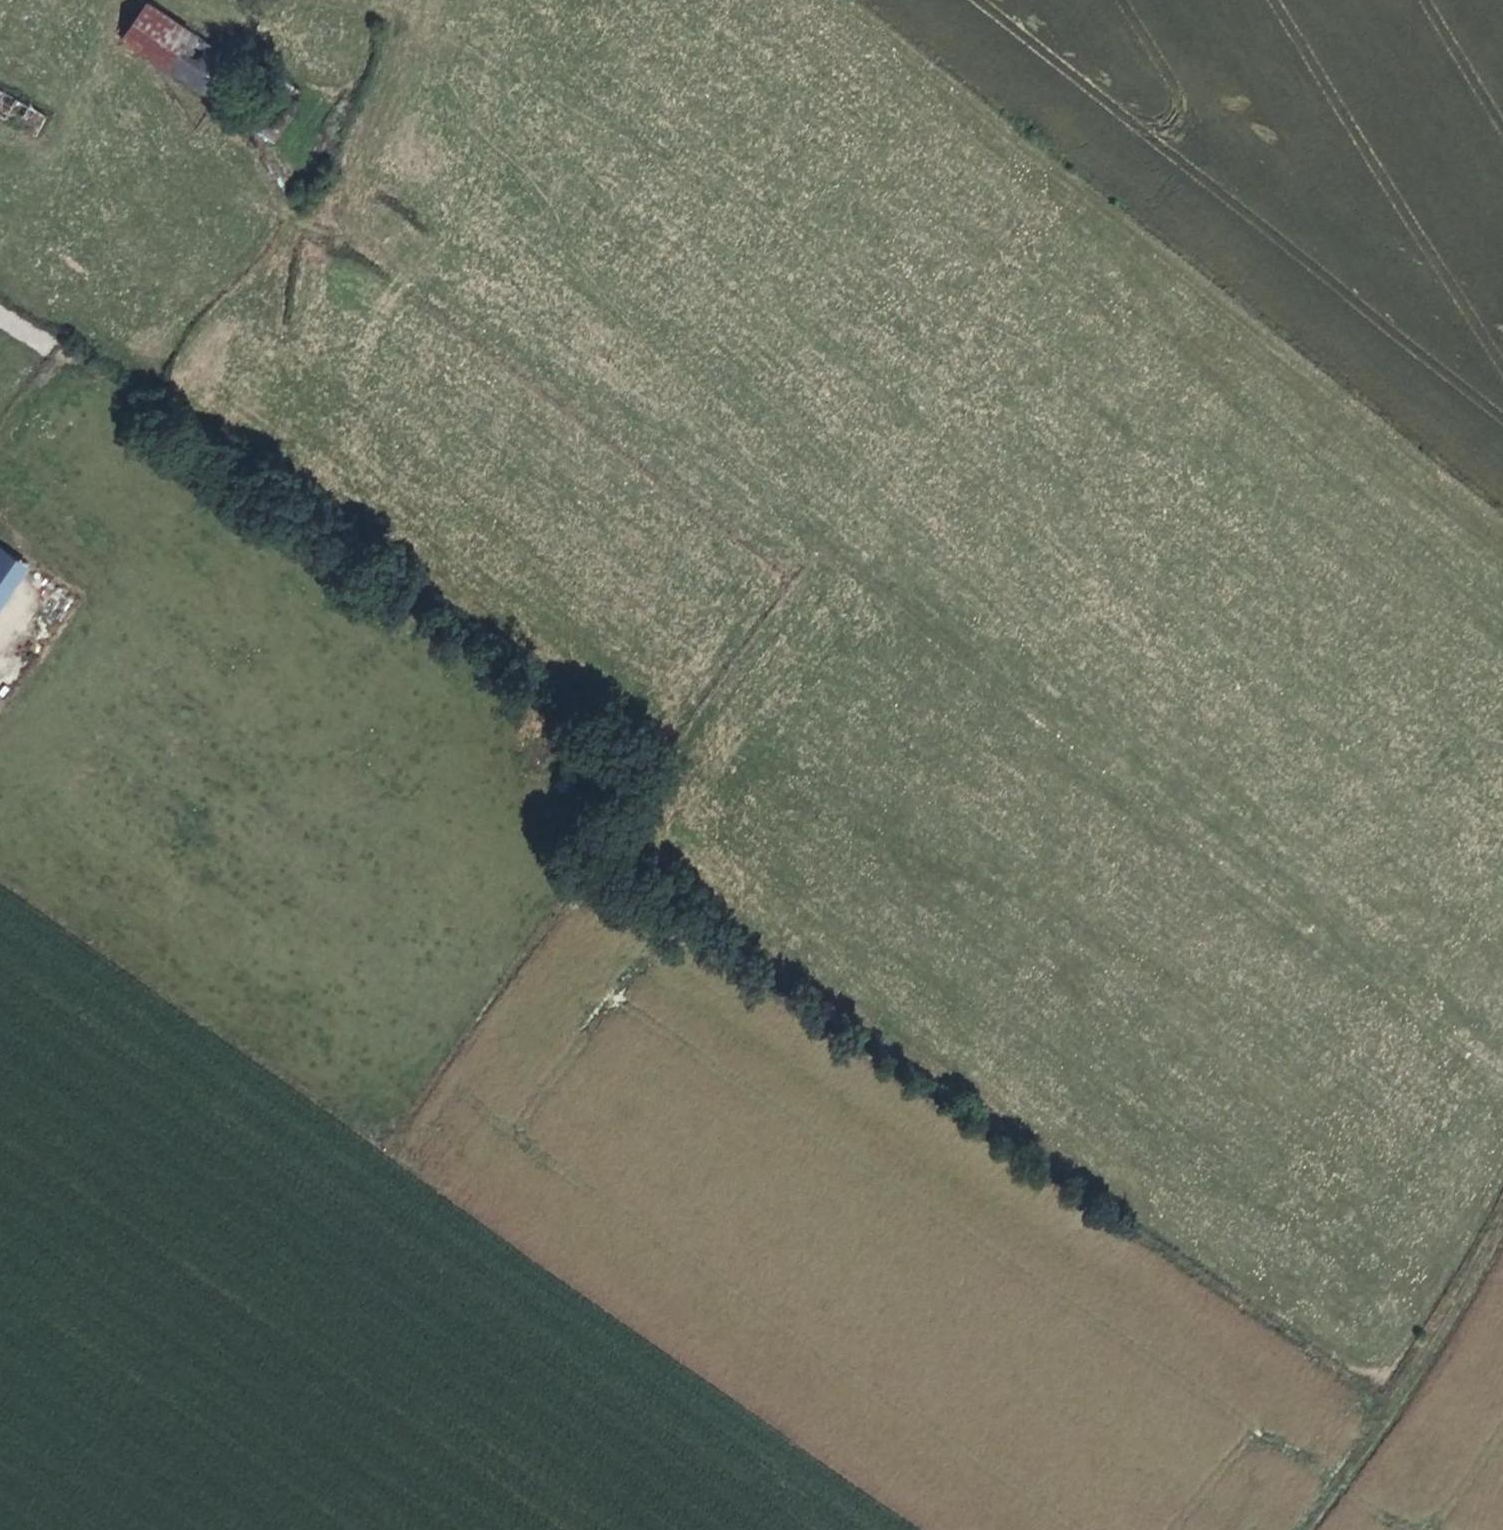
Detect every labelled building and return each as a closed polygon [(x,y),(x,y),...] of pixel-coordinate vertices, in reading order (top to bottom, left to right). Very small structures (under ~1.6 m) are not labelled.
[(226,135),(259,93),(229,69),(220,80),(146,21),(131,41),(185,85),(178,95),(226,135)] [(272,104),(259,93),(226,135),(239,145),(272,104)] [(0,108),(0,139),(32,159),(46,137),(0,108)] [(17,558),(0,546),(0,582),(17,558)]
